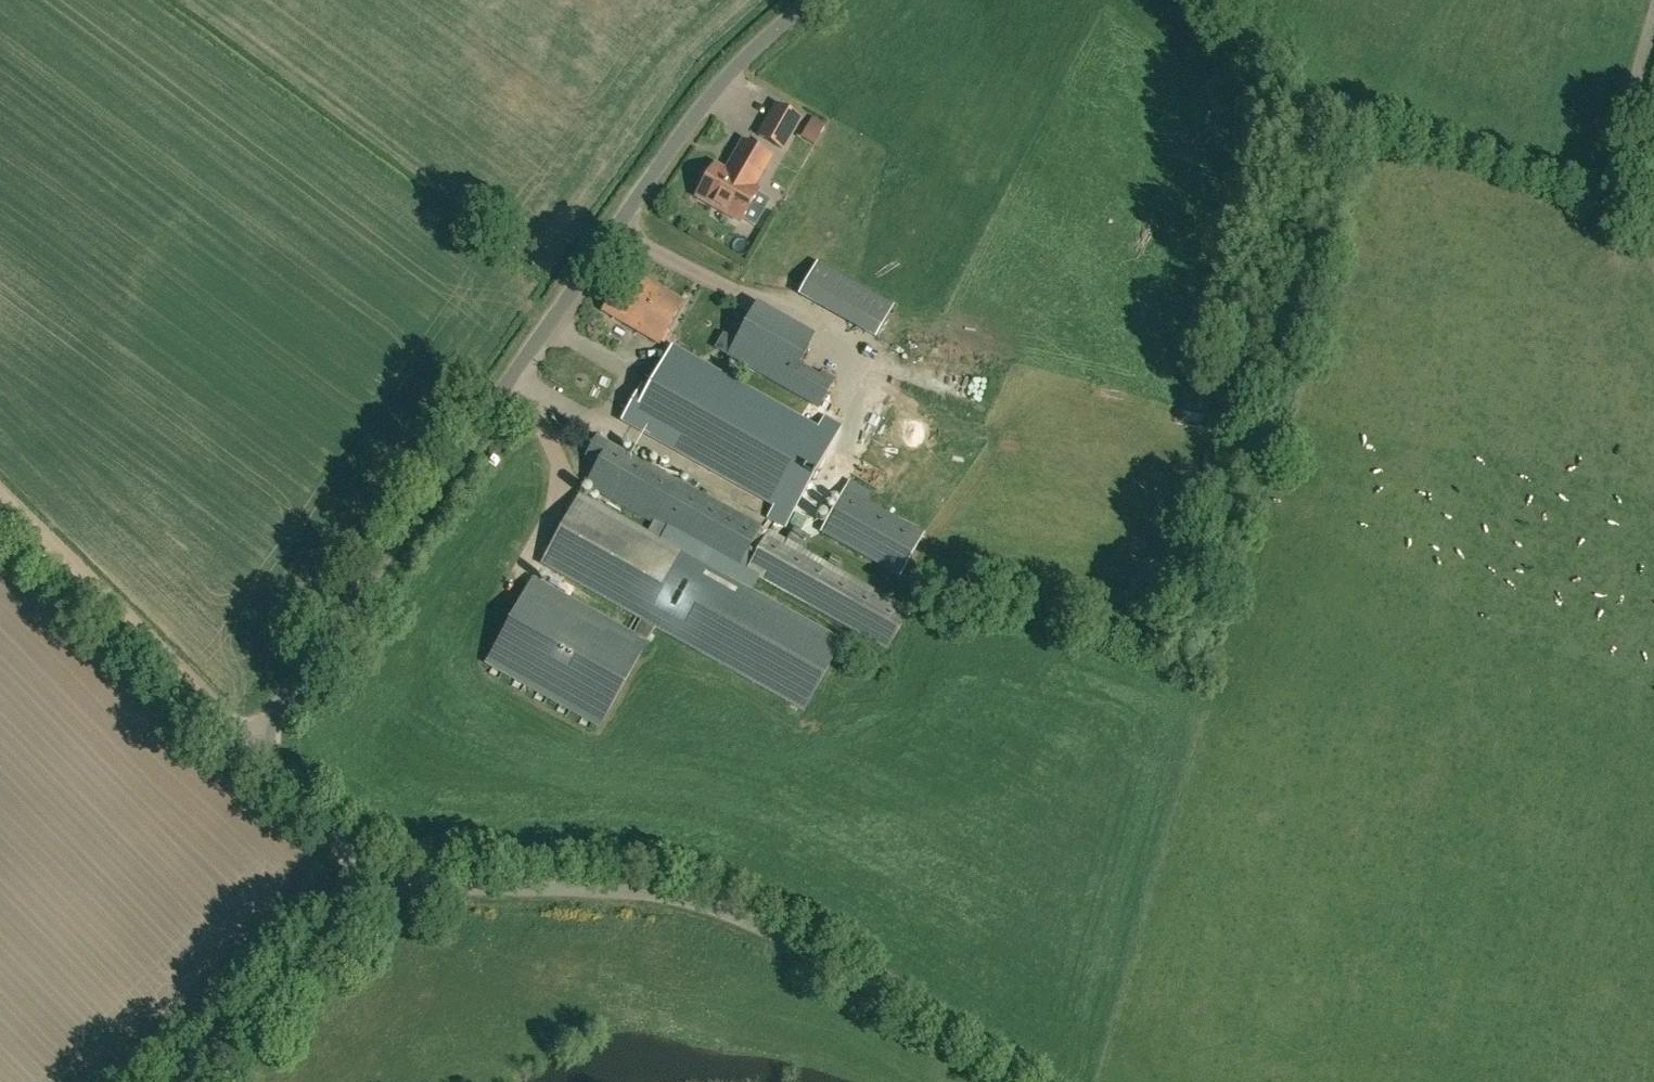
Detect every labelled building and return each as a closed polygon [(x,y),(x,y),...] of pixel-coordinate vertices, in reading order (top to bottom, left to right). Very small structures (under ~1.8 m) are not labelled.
[(782,148),(799,118),(776,105),(759,135),(782,148)] [(753,186),(770,156),(743,140),(726,171),(715,164),(713,168),(708,169),(704,176),(705,181),(697,195),(740,220),(758,189),(753,186)] [(876,337),(894,306),(817,262),(809,276),(799,294),(876,337)] [(669,334),(665,331),(682,302),(627,270),(603,310),(629,325),(659,342),(660,340),(664,343),(669,334)] [(820,373),(800,361),(815,334),(758,301),(726,356),(819,408),(835,378),(821,371),(820,373)] [(815,430),(675,351),(653,390),(642,384),(621,419),(773,504),(766,516),(782,525),(837,426),(822,418),(815,430)] [(962,377),(958,394),(980,399),(984,382),(962,377)] [(541,563),(609,601),(601,615),(534,578),(486,663),(600,726),(647,641),(655,627),(804,709),(823,675),(839,647),(842,641),(751,591),(758,577),(888,649),(909,610),(769,532),(761,527),(597,437),(586,455),(599,462),(587,484),(654,521),(648,531),(580,494),(541,563)] [(899,575),(922,533),(865,502),(871,493),(849,481),(843,490),(845,490),(822,532),(899,575)]
